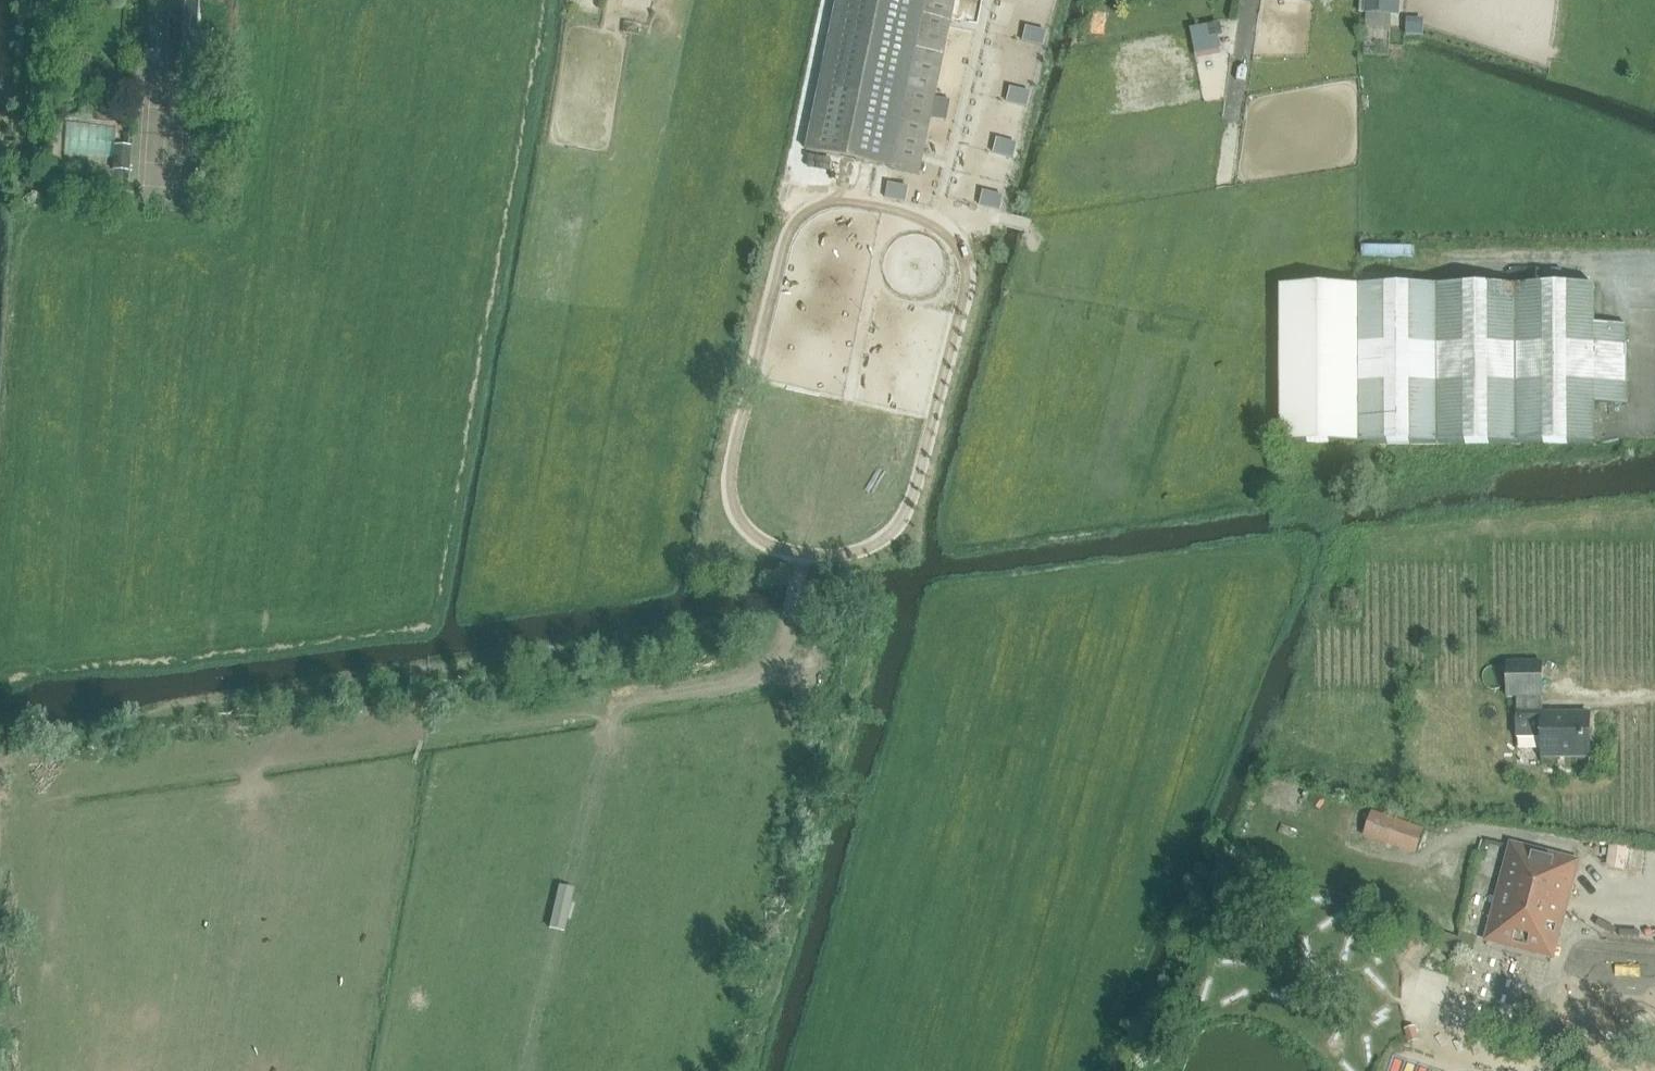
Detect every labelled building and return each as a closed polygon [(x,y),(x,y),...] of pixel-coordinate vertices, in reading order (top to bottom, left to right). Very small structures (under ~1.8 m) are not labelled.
[(198,2),(173,0),(169,64),(194,65),(198,2)] [(806,151),(920,174),(955,0),(838,0),(806,151)] [(1280,286),(1281,446),(1595,444),(1596,404),(1627,405),(1627,325),(1595,325),(1595,286),(1280,286)] [(1507,663),(1507,697),(1542,697),(1542,662),(1507,663)] [(1590,765),(1590,714),(1541,715),(1542,765),(1543,765),(1543,756),(1589,756),(1589,765),(1590,765)] [(1491,927),(1555,943),(1576,863),(1512,846),(1491,927)] [(1611,847),(1609,862),(1624,864),(1626,849),(1611,847)]
